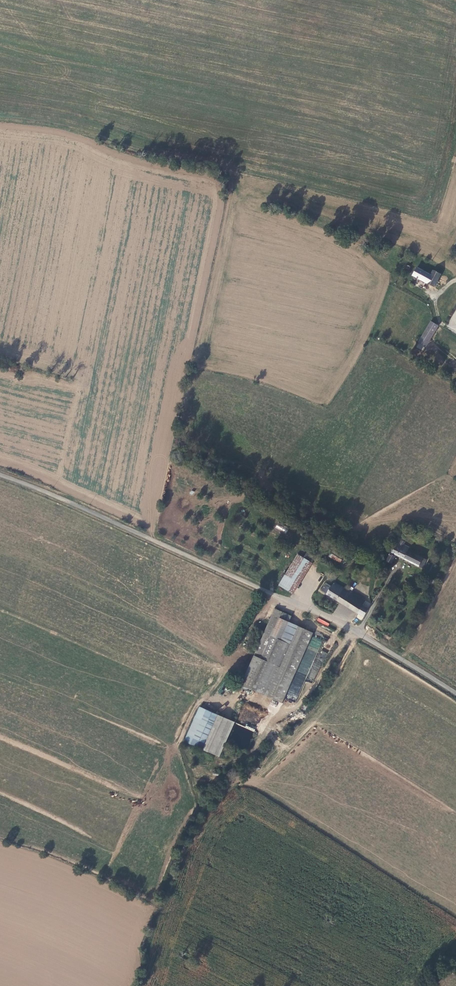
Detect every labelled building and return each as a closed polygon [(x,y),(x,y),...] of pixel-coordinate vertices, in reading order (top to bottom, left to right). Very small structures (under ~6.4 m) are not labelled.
[(433,288),(440,276),(432,272),(429,276),(416,269),(412,276),(433,288)] [(429,323),(420,336),(424,339),(433,325),(429,323)] [(433,325),(424,339),(420,336),(416,343),(423,348),(436,327),(433,325)] [(285,535),(289,528),(278,522),(274,529),(285,535)] [(423,570),(428,560),(408,551),(410,548),(404,545),(406,542),(401,540),(392,553),(423,570)] [(338,563),(342,556),(332,551),(328,557),(338,563)] [(303,558),(298,554),(278,586),(293,595),(313,564),(312,563),(315,558),(307,552),(303,558)] [(396,557),(390,554),(386,562),(392,565),(396,557)] [(433,566),(427,563),(424,569),(431,572),(433,566)] [(326,596),(364,618),(369,610),(362,606),(366,601),(334,582),(332,587),(326,583),(321,591),(327,594),(326,596)] [(292,615),(275,607),(254,655),(261,658),(280,616),(290,621),(292,615)] [(268,696),(299,625),(290,621),(280,616),(261,658),(254,655),(241,684),(268,696)] [(314,632),(299,625),(268,696),(283,703),(314,632)] [(220,756),(235,722),(200,706),(184,741),(220,756)]
